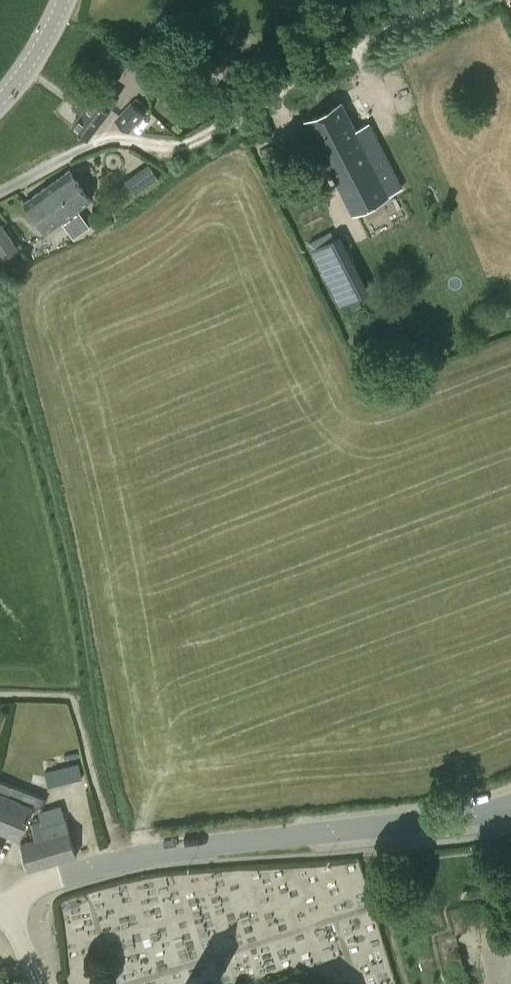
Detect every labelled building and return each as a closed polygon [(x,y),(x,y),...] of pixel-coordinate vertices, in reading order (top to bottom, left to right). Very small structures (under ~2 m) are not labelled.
[(108,107),(117,96),(103,86),(94,97),(108,107)] [(94,97),(73,125),(88,137),(110,109),(108,107),(94,97)] [(401,188),(369,123),(356,129),(342,102),(305,121),(354,213),(401,188)] [(131,104),(117,119),(130,130),(144,116),(131,104)] [(71,169),(24,203),(45,233),(92,199),(71,169)] [(136,193),(151,182),(142,170),(126,180),(136,193)] [(19,246),(3,223),(0,225),(0,253),(3,257),(19,246)] [(340,234),(310,250),(340,307),(371,291),(340,234)] [(78,763),(67,766),(70,780),(82,778),(78,763)] [(49,786),(61,783),(57,768),(45,771),(49,786)] [(20,838),(34,804),(40,807),(43,799),(0,782),(0,830),(20,838)] [(22,843),(29,868),(77,854),(67,819),(43,826),(42,822),(32,825),(37,839),(22,843)]
